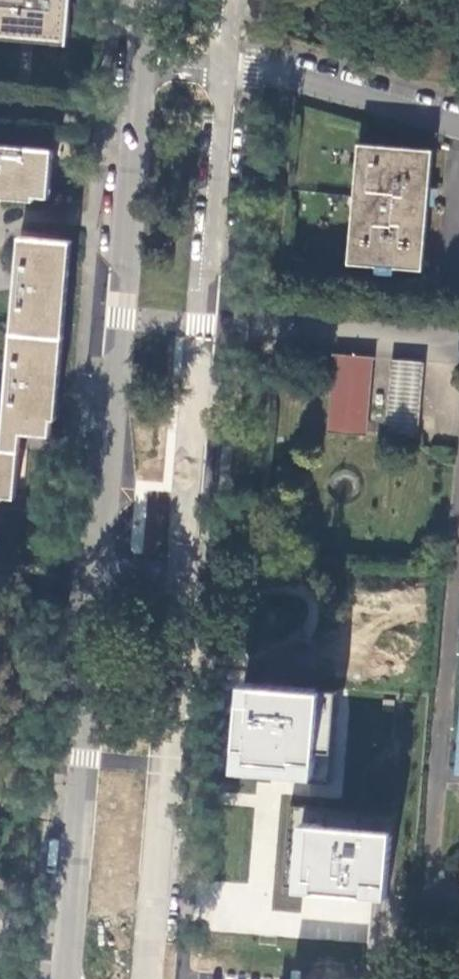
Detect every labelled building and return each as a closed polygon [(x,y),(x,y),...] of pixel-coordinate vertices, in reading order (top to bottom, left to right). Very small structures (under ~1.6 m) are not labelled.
[(68,41),(71,0),(0,0),(0,36),(68,41)] [(348,260),(421,266),(430,147),(358,141),(348,260)] [(64,152),(55,151),(0,147),(0,193),(19,195),(68,198),(69,182),(61,181),(64,152)] [(69,233),(25,230),(22,264),(13,376),(7,449),(24,450),(25,433),(53,436),(69,233)] [(328,428),(346,430),(367,431),(374,354),(335,351),(328,428)] [(394,358),(387,433),(417,436),(423,361),(394,358)] [(32,451),(24,450),(7,449),(0,448),(0,496),(28,498),(32,451)] [(328,780),(335,691),(242,684),(236,774),(328,780)] [(387,896),(393,829),(304,822),(299,890),(387,896)]
